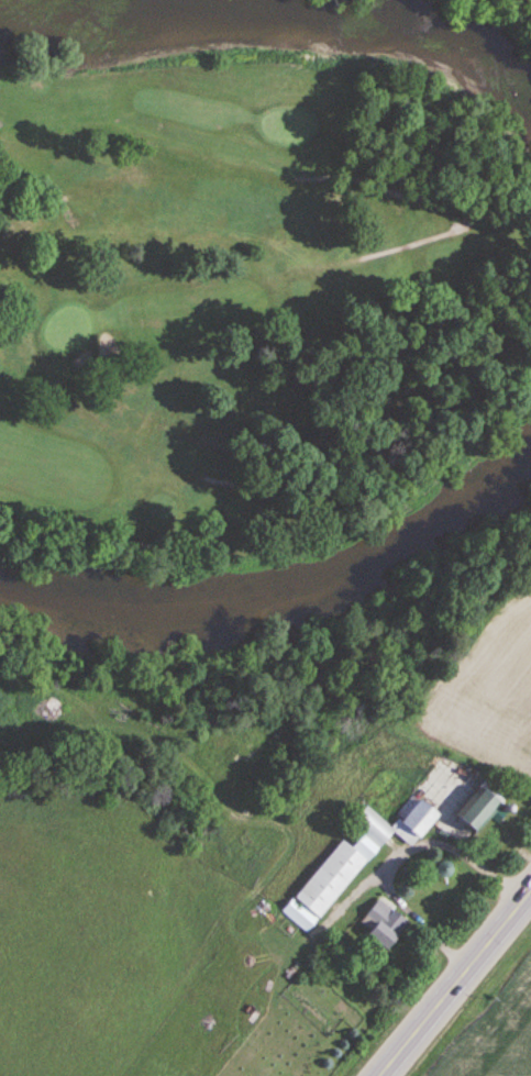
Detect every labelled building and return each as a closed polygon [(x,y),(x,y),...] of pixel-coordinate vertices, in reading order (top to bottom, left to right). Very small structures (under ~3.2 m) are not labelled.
[(475,832),(489,816),(497,823),(504,816),(496,809),(509,795),(487,775),(453,812),(475,832)] [(418,836),(436,813),(418,798),(399,821),(418,836)] [(380,846),(396,830),(366,805),(352,821),(380,846)] [(505,805),(506,805),(508,806),(508,808),(508,810),(508,811),(506,813),(505,813),(502,813),(500,812),(499,811),(499,809),(499,807),(500,806),(502,805),(505,805)] [(352,846),(367,859),(378,847),(363,834),(352,846)] [(366,861),(341,839),(294,895),(319,916),(366,861)] [(449,877),(452,873),(453,866),(449,861),(443,859),(436,863),(434,868),(436,874),(442,878),(449,877)] [(307,931),(318,919),(294,896),(283,909),(307,931)] [(386,950),(409,922),(378,898),(359,921),(368,929),(365,933),(386,950)]
